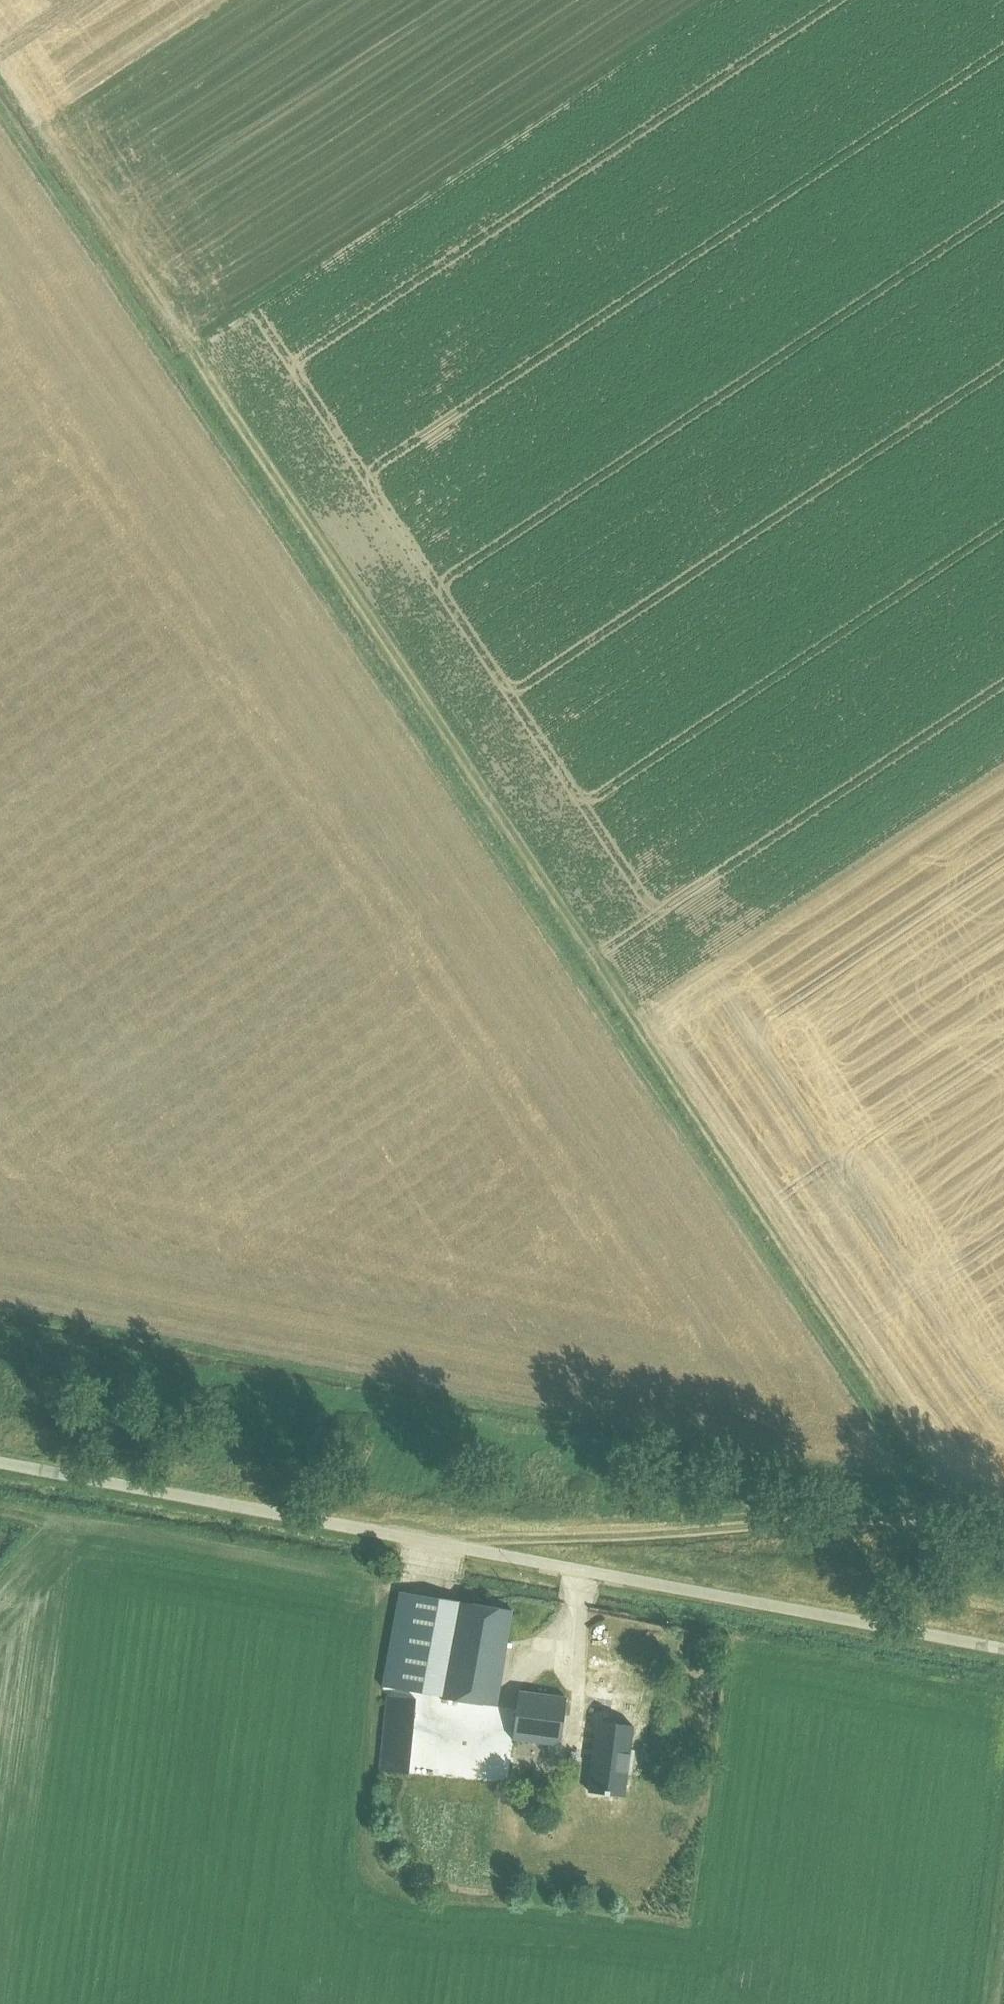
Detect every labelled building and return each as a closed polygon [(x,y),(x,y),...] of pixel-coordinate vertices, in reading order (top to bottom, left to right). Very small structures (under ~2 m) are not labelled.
[(400,1591),(382,1687),(441,1696),(440,1699),(498,1707),(513,1611),(400,1591)] [(503,1689),(497,1738),(553,1746),(561,1740),(567,1696),(503,1689)] [(387,1696),(379,1771),(409,1773),(416,1699),(387,1696)] [(575,1770),(572,1791),(589,1794),(616,1798),(620,1766),(623,1766),(624,1757),(621,1757),(622,1743),(653,1746),(655,1724),(637,1721),(639,1711),(587,1705),(583,1738),(596,1740),(593,1764),(575,1770)]
